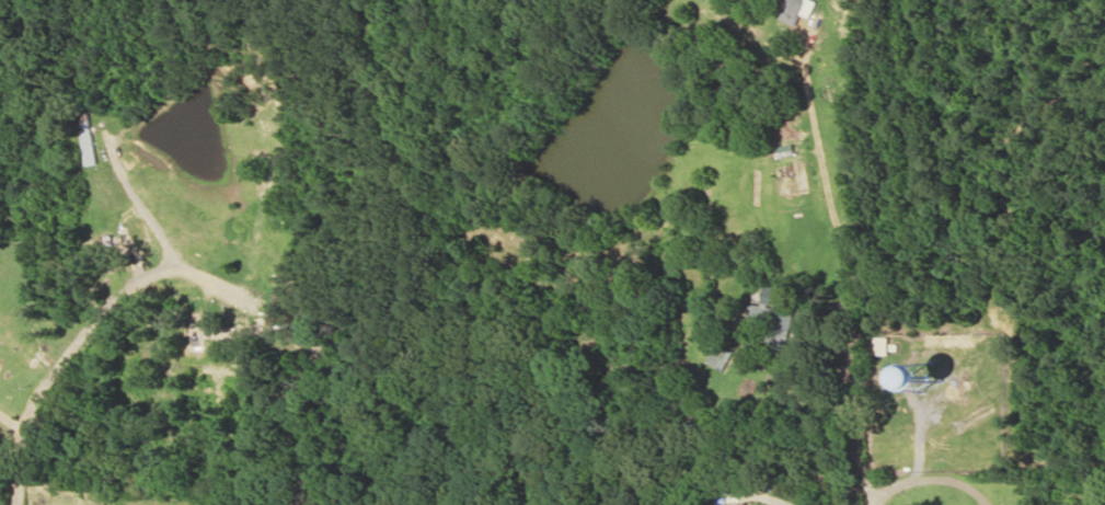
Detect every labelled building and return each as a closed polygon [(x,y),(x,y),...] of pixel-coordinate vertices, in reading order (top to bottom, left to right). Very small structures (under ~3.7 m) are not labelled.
[(800,13),(810,16),(816,0),(788,0),(781,19),(796,24),(800,13)] [(89,164),(98,163),(92,118),(83,119),(89,164)] [(748,319),(772,323),(767,352),(787,356),(795,309),(779,307),(782,288),(767,285),(763,304),(751,302),(748,319)] [(889,353),(889,336),(872,336),(872,353),(889,353)]
